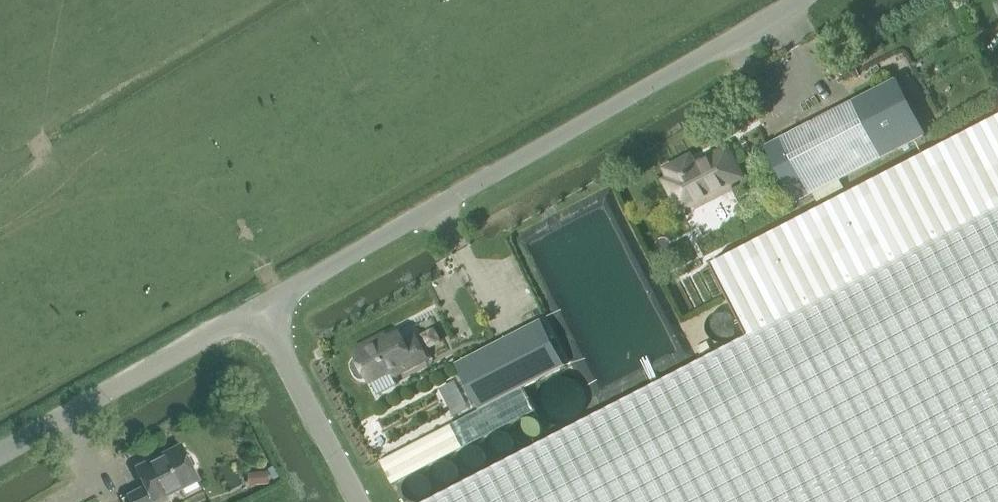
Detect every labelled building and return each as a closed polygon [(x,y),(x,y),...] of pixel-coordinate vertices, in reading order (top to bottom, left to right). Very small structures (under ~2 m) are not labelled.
[(767,141),(797,198),(797,200),(924,134),(894,77),(767,141)] [(748,333),(421,501),(997,501),(997,113),(711,262),(748,333)] [(726,147),(695,162),(691,154),(665,167),(669,176),(664,179),(679,208),(692,202),(696,205),(730,187),(731,180),(741,176),(726,147)] [(455,362),(479,408),(380,459),(392,483),(534,409),(523,386),(565,364),(541,317),(455,362)] [(352,361),(352,362),(352,365),(355,373),(356,374),(358,375),(359,375),(360,376),(362,376),(363,376),(365,375),(367,374),(377,393),(396,383),(388,368),(392,366),(395,372),(426,356),(414,333),(403,339),(398,329),(355,352),(357,356),(355,357),(354,357),(353,358),(352,360),(352,361)] [(711,349),(706,340),(695,345),(700,354),(711,349)] [(130,495),(133,501),(157,501),(156,501),(200,479),(194,467),(196,464),(192,456),(188,455),(183,446),(154,462),(153,459),(138,467),(147,486),(130,495)] [(272,484),(271,471),(250,473),(251,486),(272,484)]
